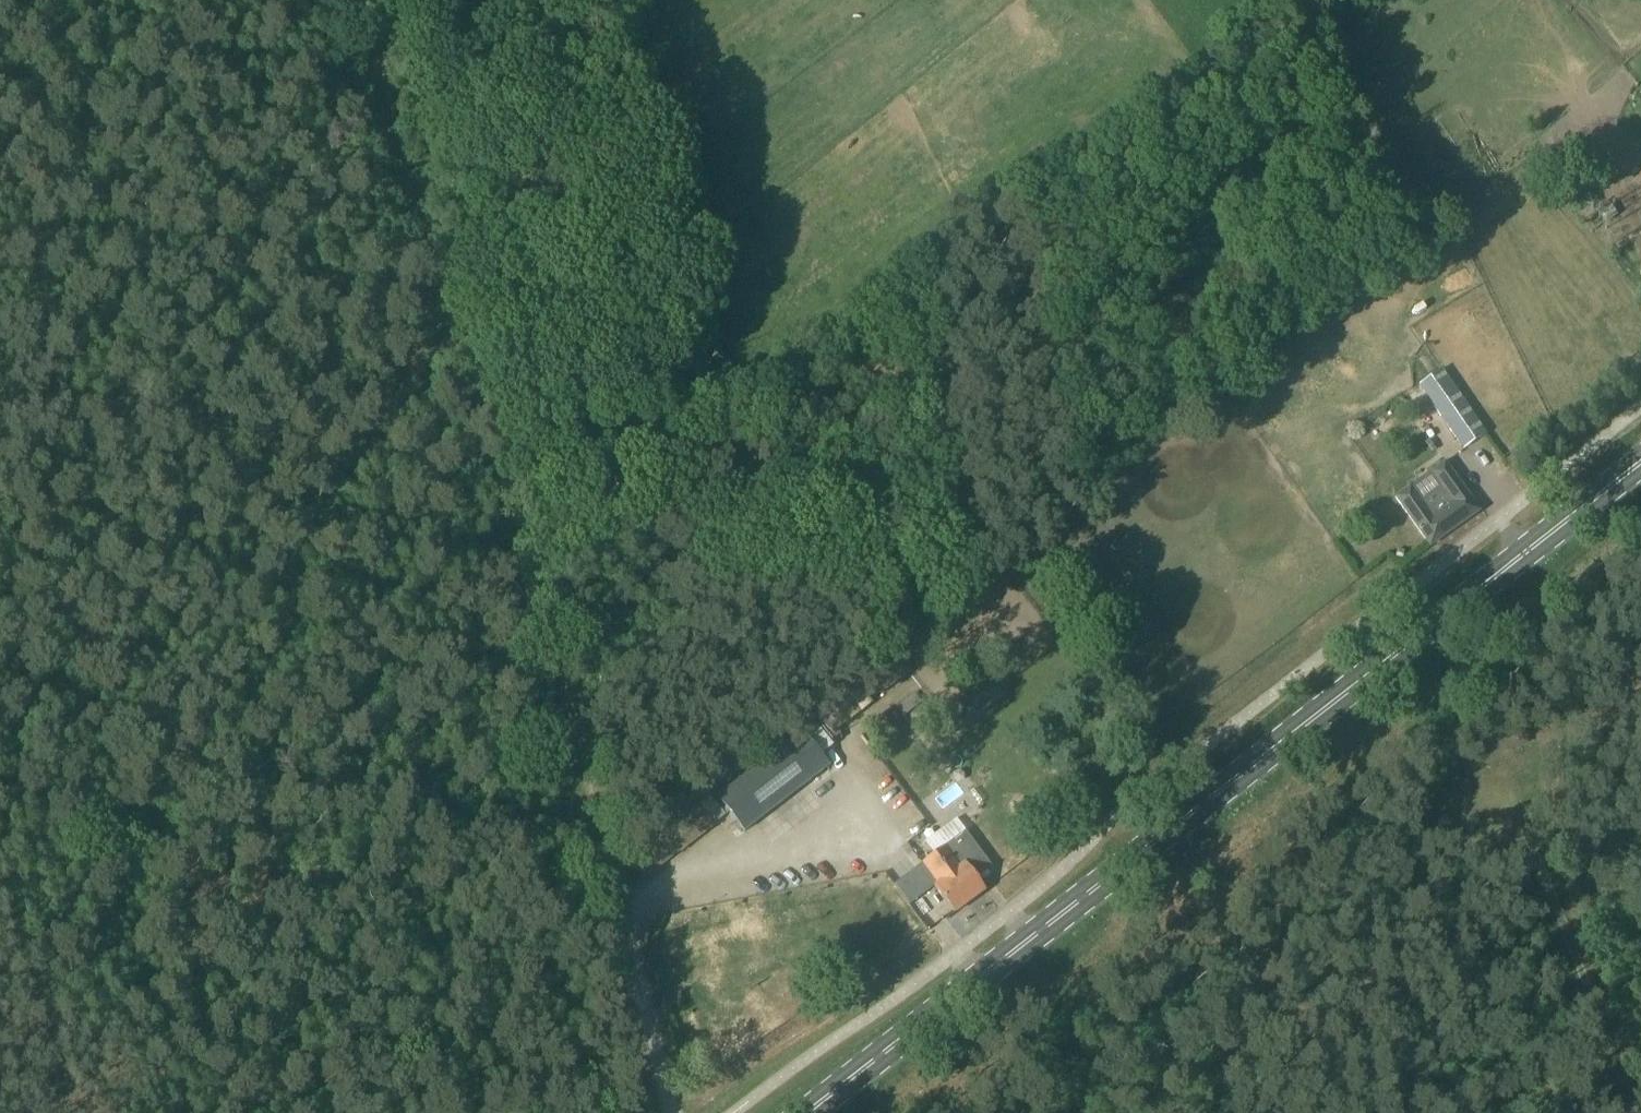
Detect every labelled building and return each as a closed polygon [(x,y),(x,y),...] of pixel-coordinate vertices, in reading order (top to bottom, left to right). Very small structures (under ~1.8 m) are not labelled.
[(1596,209),(1608,224),(1619,215),(1607,200),(1596,209)] [(1486,434),(1473,416),(1446,378),(1424,393),(1464,449),(1486,434)] [(1445,462),(1396,497),(1431,546),(1480,511),(1445,462)] [(803,732),(718,797),(745,832),(830,768),(803,732)] [(964,863),(961,865),(946,845),(922,864),(937,884),(934,886),(955,913),(985,891),(964,863)]
